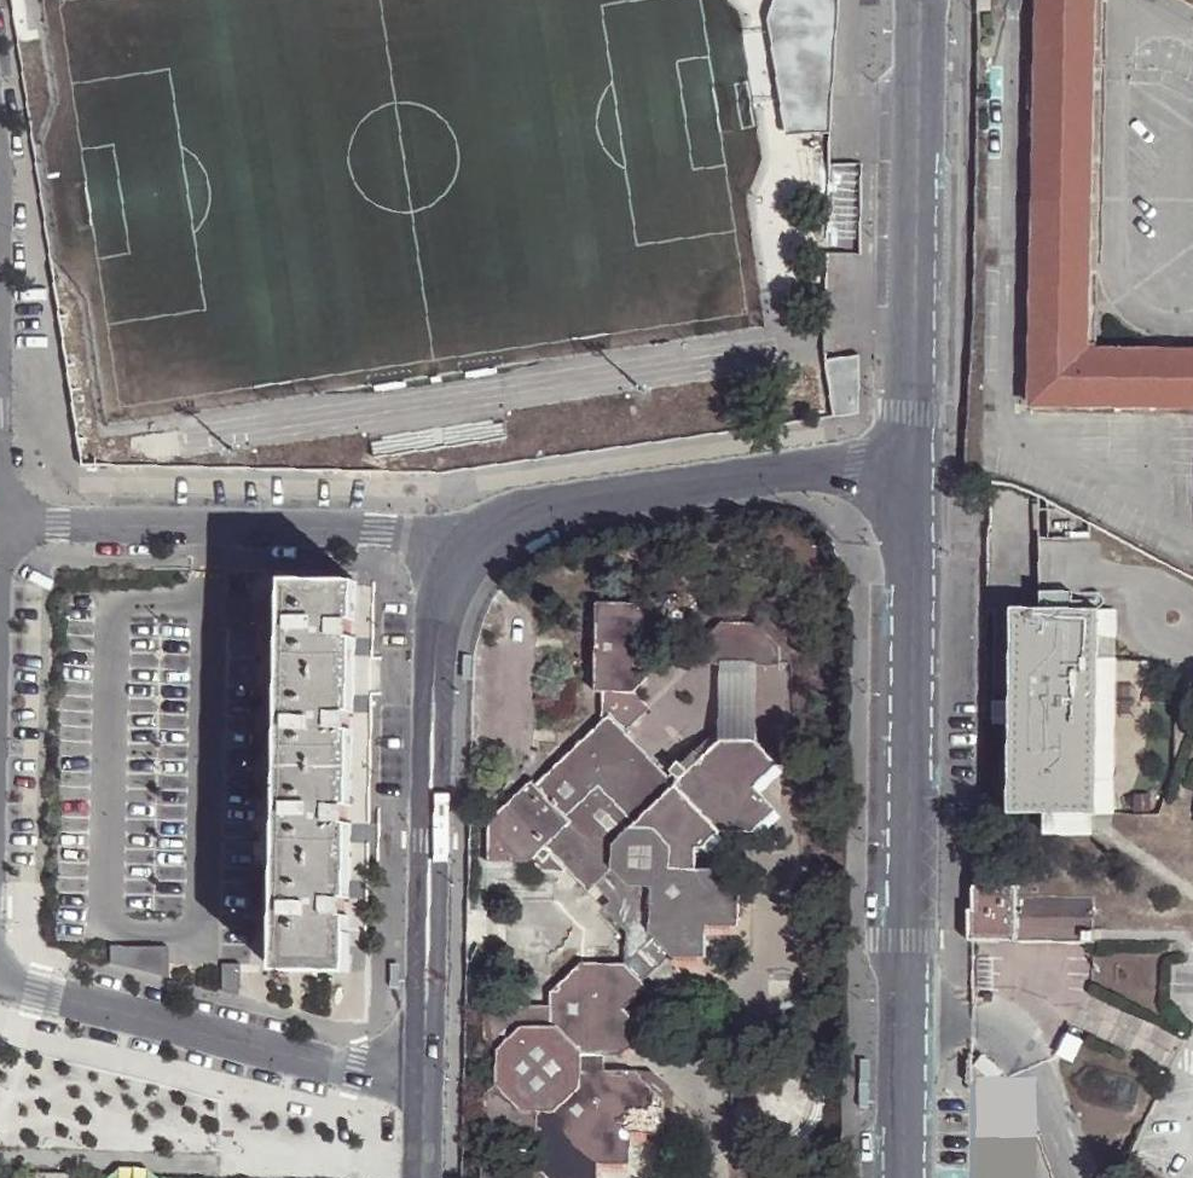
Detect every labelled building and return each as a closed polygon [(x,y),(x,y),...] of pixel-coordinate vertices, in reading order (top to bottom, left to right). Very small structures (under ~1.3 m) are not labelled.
[(768,11),(786,131),(830,130),(838,0),(772,0),(768,11)] [(1098,351),(1088,350),(1090,276),(1094,0),(1039,0),(1034,405),(1192,404),(1192,351),(1098,351)] [(1088,350),(1098,351),(1100,275),(1090,276),(1088,350)] [(858,354),(827,355),(836,416),(853,414),(857,408),(858,354)] [(287,581),(276,971),(348,974),(359,584),(287,581)] [(775,764),(754,740),(720,740),(704,755),(695,763),(687,771),(678,779),(674,783),(624,731),(648,706),(633,690),(646,677),(632,664),(633,630),(648,617),(635,602),(595,601),(593,690),(601,690),(601,721),(535,784),(531,780),(488,820),(487,860),(527,861),(530,859),(544,845),(566,867),(588,890),(595,883),(609,900),(603,906),(626,931),(632,931),(649,931),(670,954),(704,956),(705,924),(737,925),(737,892),(714,869),(692,872),(693,850),(700,847),(718,830),(752,829),(775,809),(753,786),(775,764)] [(1099,608),(1011,607),(1010,697),(994,696),(994,721),(1010,721),(1009,810),(1046,811),(1092,812),(1096,812),(1097,766),(1114,766),(1116,657),(1099,656),(1099,608)] [(1116,608),(1099,608),(1099,656),(1116,657),(1116,608)] [(721,668),(755,669),(776,670),(776,649),(755,624),(719,624),(695,646),(696,667),(721,668)] [(754,740),(755,669),(721,668),(720,740),(754,740)] [(686,754),(695,763),(704,755),(694,746),(686,754)] [(669,770),(678,779),(687,771),(678,761),(669,770)] [(1114,766),(1097,766),(1096,812),(1114,812),(1114,766)] [(1092,812),(1046,811),(1046,830),(1092,831),(1092,812)] [(566,867),(544,845),(530,859),(542,871),(563,870),(566,867)] [(1017,883),(982,883),(974,883),(973,896),(973,927),(1017,928),(1017,887),(1017,883)] [(1017,887),(1017,928),(1092,929),(1092,888),(1017,887)] [(641,981),(670,954),(649,931),(632,931),(626,932),(624,962),(641,981)] [(624,962),(581,962),(549,992),(550,1006),(485,1004),(484,1039),(496,1050),(495,1085),(482,1096),(482,1129),(520,1129),(520,1165),(481,1164),(481,1177),(596,1177),(597,1163),(629,1164),(630,1132),(661,1133),(663,1100),(633,1071),(603,1071),(604,1053),(621,1054),(644,1032),(623,1009),(646,987),(641,981),(624,962)] [(981,1058),(974,1065),(996,1081),(1002,1075),(1001,1065),(989,1057),(981,1058)]
